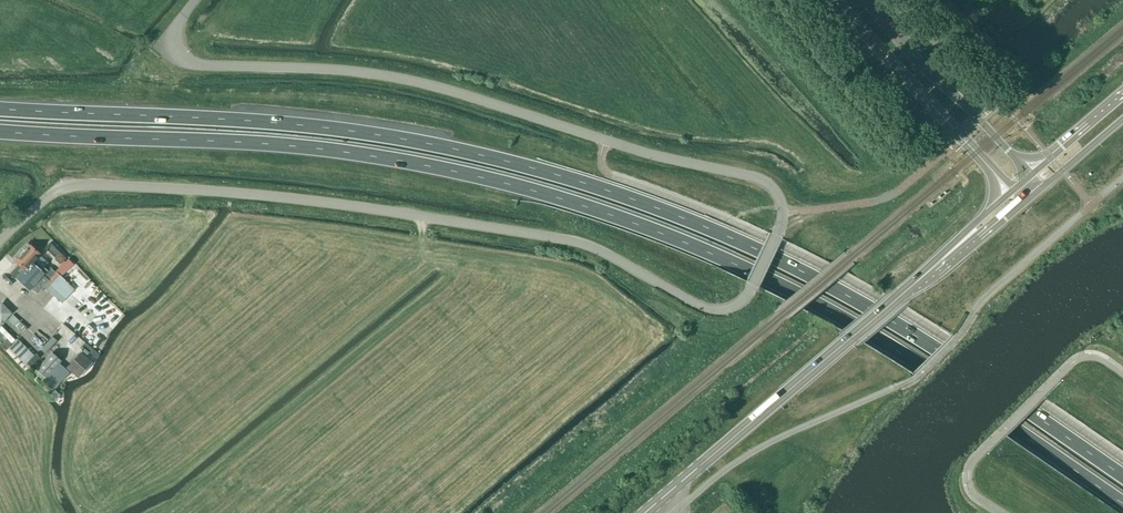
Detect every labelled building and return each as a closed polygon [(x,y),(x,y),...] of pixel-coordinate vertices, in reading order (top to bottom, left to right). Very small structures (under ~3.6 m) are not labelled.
[(47,270),(36,260),(40,255),(28,245),(13,261),(18,265),(10,275),(29,292),(32,288),(38,294),(44,287),(62,303),(74,289),(55,272),(50,267),(47,270)] [(12,313),(1,302),(0,302),(0,323),(1,324),(12,313)] [(15,326),(20,321),(13,315),(8,320),(15,326)] [(72,318),(65,323),(77,338),(83,333),(72,318)] [(8,324),(1,330),(12,342),(18,336),(8,324)] [(9,347),(27,363),(36,354),(18,338),(9,347)] [(82,351),(67,367),(79,378),(94,362),(82,351)] [(53,390),(69,372),(60,363),(62,361),(52,352),(36,369),(45,377),(42,381),(53,390)]
